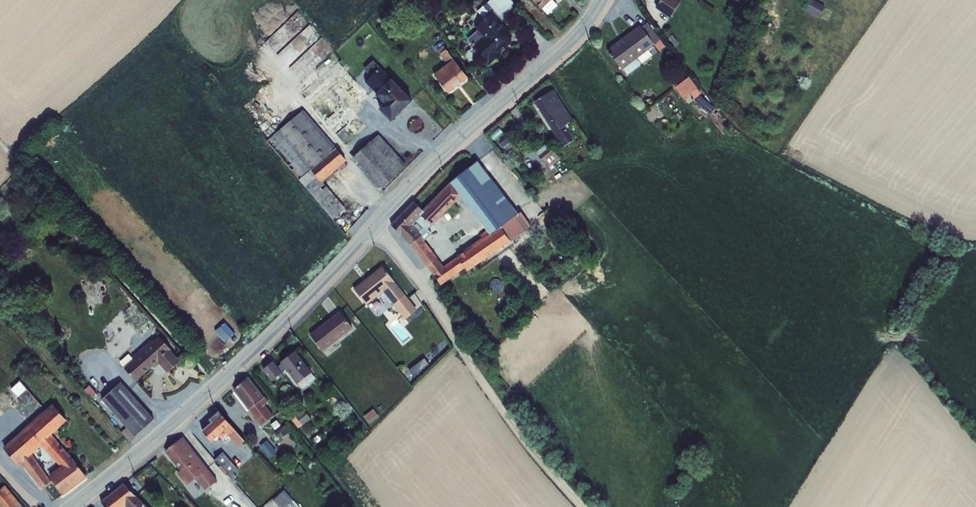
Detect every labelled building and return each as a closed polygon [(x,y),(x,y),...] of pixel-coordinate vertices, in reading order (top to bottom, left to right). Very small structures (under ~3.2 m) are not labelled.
[(505,19),(521,6),(516,0),(492,0),(491,1),(505,19)] [(542,9),(548,15),(557,6),(551,0),(533,0),(542,9)] [(656,8),(670,17),(680,3),(676,0),(661,0),(656,8)] [(803,8),(820,18),(825,7),(812,0),(807,0),(803,8)] [(478,30),(468,39),(474,46),(489,65),(501,54),(500,53),(511,43),(512,35),(500,21),(501,21),(493,12),(475,27),(478,30)] [(640,26),(607,51),(622,70),(624,69),(628,74),(641,64),(637,59),(655,45),(654,45),(660,40),(648,23),(642,28),(640,26)] [(447,64),(434,75),(448,93),(468,78),(453,60),(446,50),(440,55),(447,64)] [(374,60),(364,69),(371,77),(365,82),(384,103),(379,108),(391,121),(412,101),(380,68),(374,60)] [(345,70),(344,69),(338,62),(301,94),(343,143),(365,126),(352,111),(369,97),(345,70)] [(690,77),(675,87),(683,99),(691,94),(699,105),(706,100),(690,77)] [(553,90),(534,102),(563,147),(574,140),(565,126),(573,120),(553,90)] [(304,110),(267,141),(299,181),(299,180),(317,202),(318,202),(333,219),(345,208),(322,182),(339,168),(342,171),(347,166),(345,163),(346,161),(304,110)] [(378,137),(351,163),(381,193),(408,167),(378,137)] [(508,138),(500,144),(507,152),(515,146),(508,138)] [(551,147),(538,157),(548,169),(561,159),(551,147)] [(424,213),(422,216),(431,226),(432,227),(461,197),(450,183),(422,210),(424,213)] [(424,213),(422,210),(414,202),(391,225),(400,234),(412,226),(422,216),(424,213)] [(501,228),(510,241),(532,227),(519,213),(501,228)] [(422,216),(412,226),(422,236),(431,226),(422,216)] [(10,224),(0,233),(7,240),(16,230),(10,224)] [(412,226),(400,234),(401,236),(411,245),(421,237),(422,236),(412,226)] [(437,259),(426,267),(441,286),(465,268),(468,271),(487,258),(489,257),(510,241),(501,228),(500,226),(456,256),(457,257),(443,267),(437,259)] [(20,235),(10,245),(18,252),(27,243),(20,235)] [(421,237),(411,245),(410,246),(426,267),(437,259),(421,237)] [(382,267),(354,290),(366,305),(384,292),(393,304),(405,295),(382,267)] [(340,311),(310,335),(323,351),(353,328),(340,311)] [(226,341),(238,333),(229,321),(218,329),(226,341)] [(134,360),(124,368),(136,382),(153,367),(154,369),(159,364),(168,373),(181,362),(171,351),(172,350),(160,337),(155,341),(153,339),(132,357),(134,360)] [(294,351),(281,362),(298,384),(311,373),(294,351)] [(278,358),(265,367),(275,381),(287,372),(278,358)] [(419,363),(409,370),(413,376),(424,369),(419,363)] [(249,377),(233,390),(261,426),(273,416),(265,405),(269,402),(265,397),(264,397),(249,377)] [(20,381),(11,389),(18,397),(27,389),(20,381)] [(121,382),(102,400),(135,437),(154,420),(121,382)] [(60,467),(73,458),(52,435),(67,421),(53,404),(3,448),(19,466),(22,464),(42,489),(51,482),(32,454),(42,446),(60,467)] [(373,409),(364,417),(370,424),(379,417),(373,409)] [(212,423),(202,432),(212,442),(219,436),(226,444),(231,439),(238,447),(245,441),(219,411),(210,420),(212,423)] [(303,411),(297,416),(303,425),(310,420),(303,411)] [(277,420),(271,425),(275,430),(281,426),(277,420)] [(183,437),(164,452),(180,471),(177,473),(186,486),(196,478),(205,490),(218,481),(183,437)] [(267,441),(260,446),(269,458),(276,452),(267,441)] [(222,453),(215,459),(230,476),(229,477),(236,484),(237,483),(235,480),(237,478),(233,474),(238,470),(222,453)] [(73,458),(60,467),(49,476),(63,496),(87,478),(73,458)] [(101,502),(105,506),(147,506),(137,496),(136,496),(124,483),(101,502)] [(0,490),(0,506),(23,506),(5,486),(0,490)] [(274,500),(280,506),(296,506),(283,492),(274,500)]
